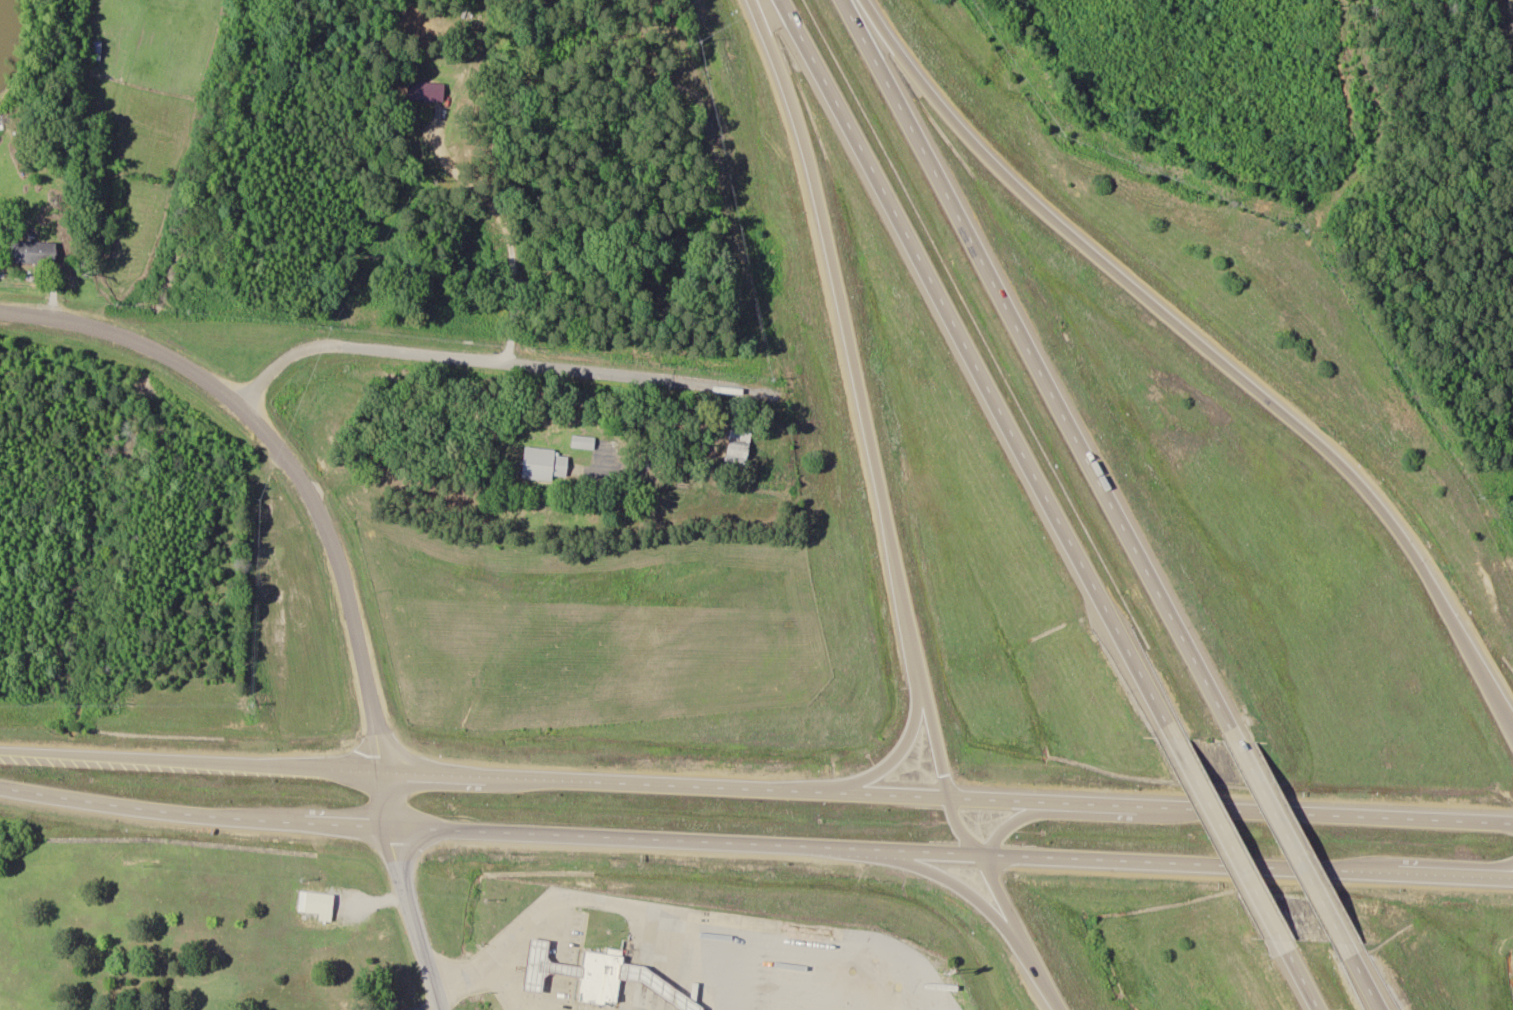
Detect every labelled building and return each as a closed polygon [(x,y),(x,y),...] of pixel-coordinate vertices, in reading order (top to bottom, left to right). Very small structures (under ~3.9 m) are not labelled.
[(444,83),(408,82),(407,101),(443,101),(444,83)] [(55,265),(56,243),(11,241),(11,263),(55,265)] [(744,472),(752,434),(731,429),(723,468),(744,472)] [(594,448),(594,437),(573,437),(573,448),(594,448)] [(523,479),(554,483),(555,477),(567,478),(570,453),(526,448),(523,479)] [(307,890),(299,890),(299,910),(307,910),(307,890)] [(545,984),(527,982),(531,933),(549,935),(545,984)] [(576,994),(582,947),(617,951),(610,999),(576,994)]
